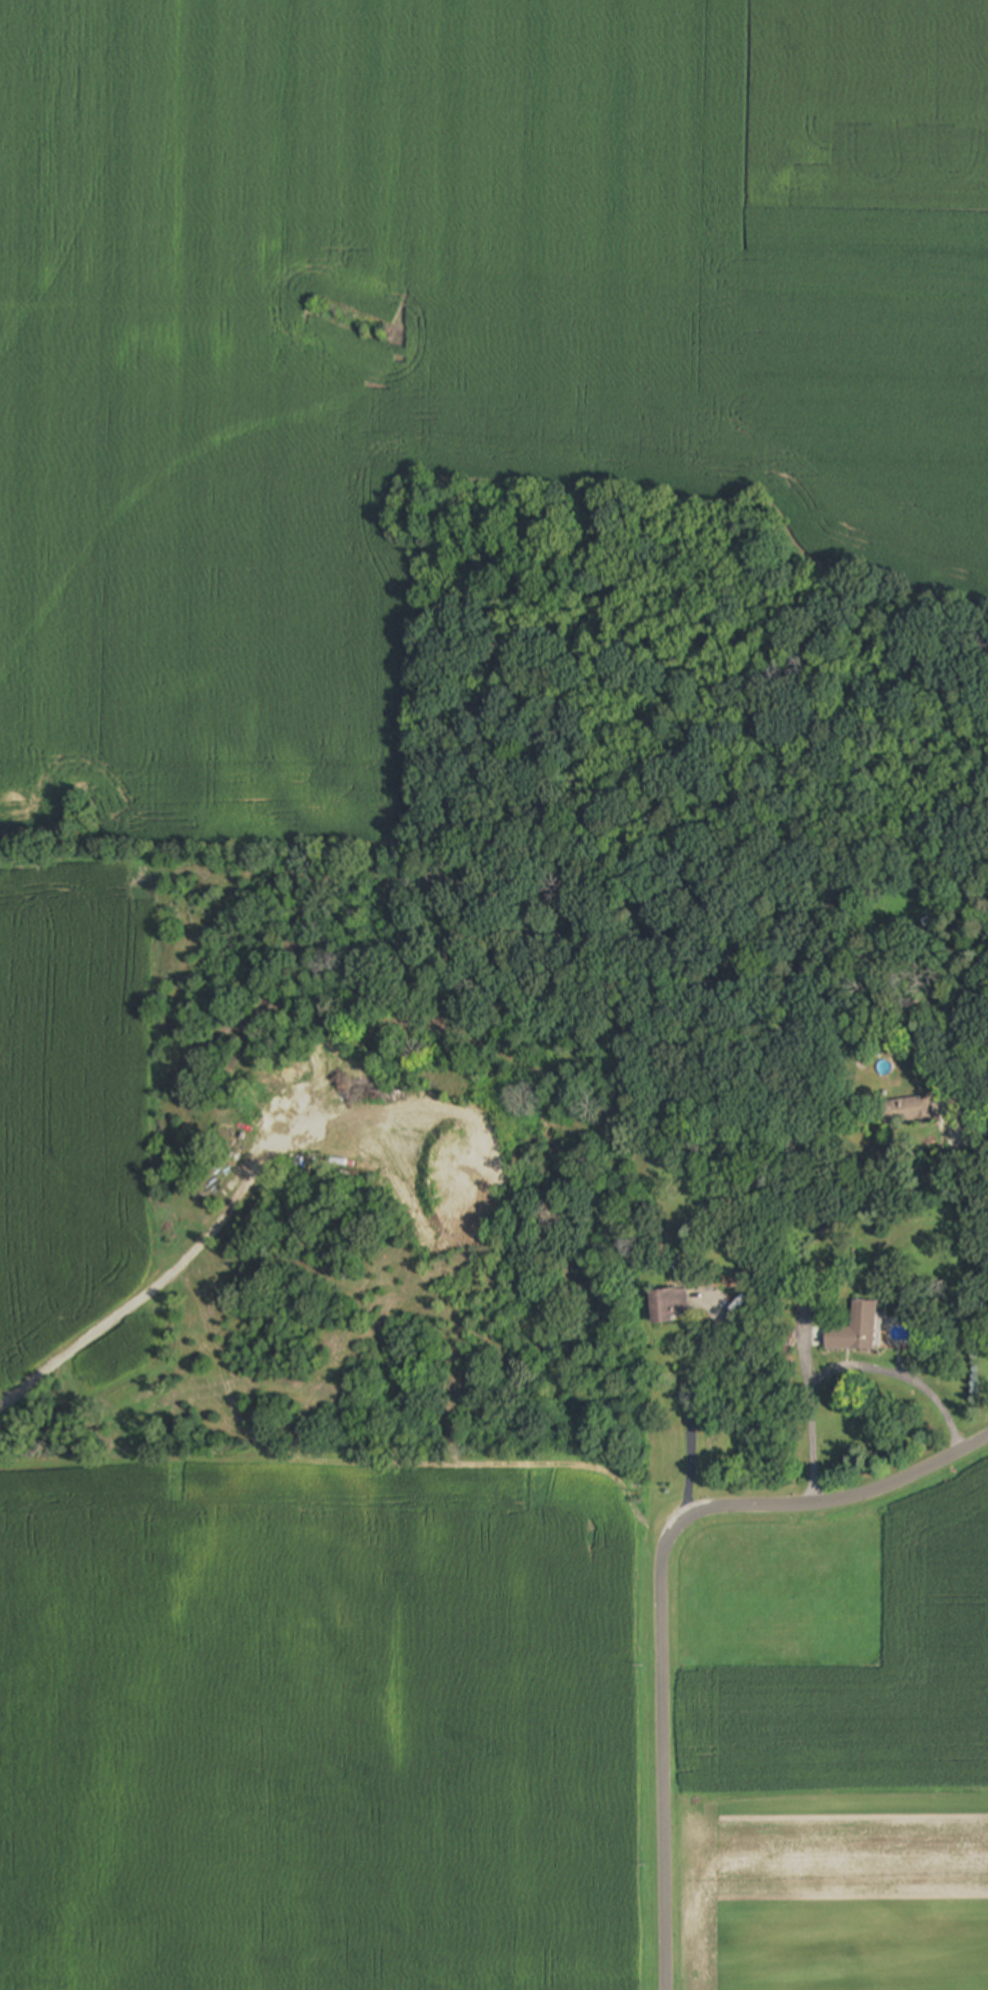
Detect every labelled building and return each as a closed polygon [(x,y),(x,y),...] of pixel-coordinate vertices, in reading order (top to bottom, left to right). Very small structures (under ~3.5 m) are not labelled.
[(935,1121),(931,1097),(884,1103),(887,1127),(935,1121)] [(685,1291),(649,1294),(652,1327),(688,1323),(685,1291)] [(850,1330),(834,1329),(833,1351),(873,1353),(876,1303),(852,1302),(850,1330)]
